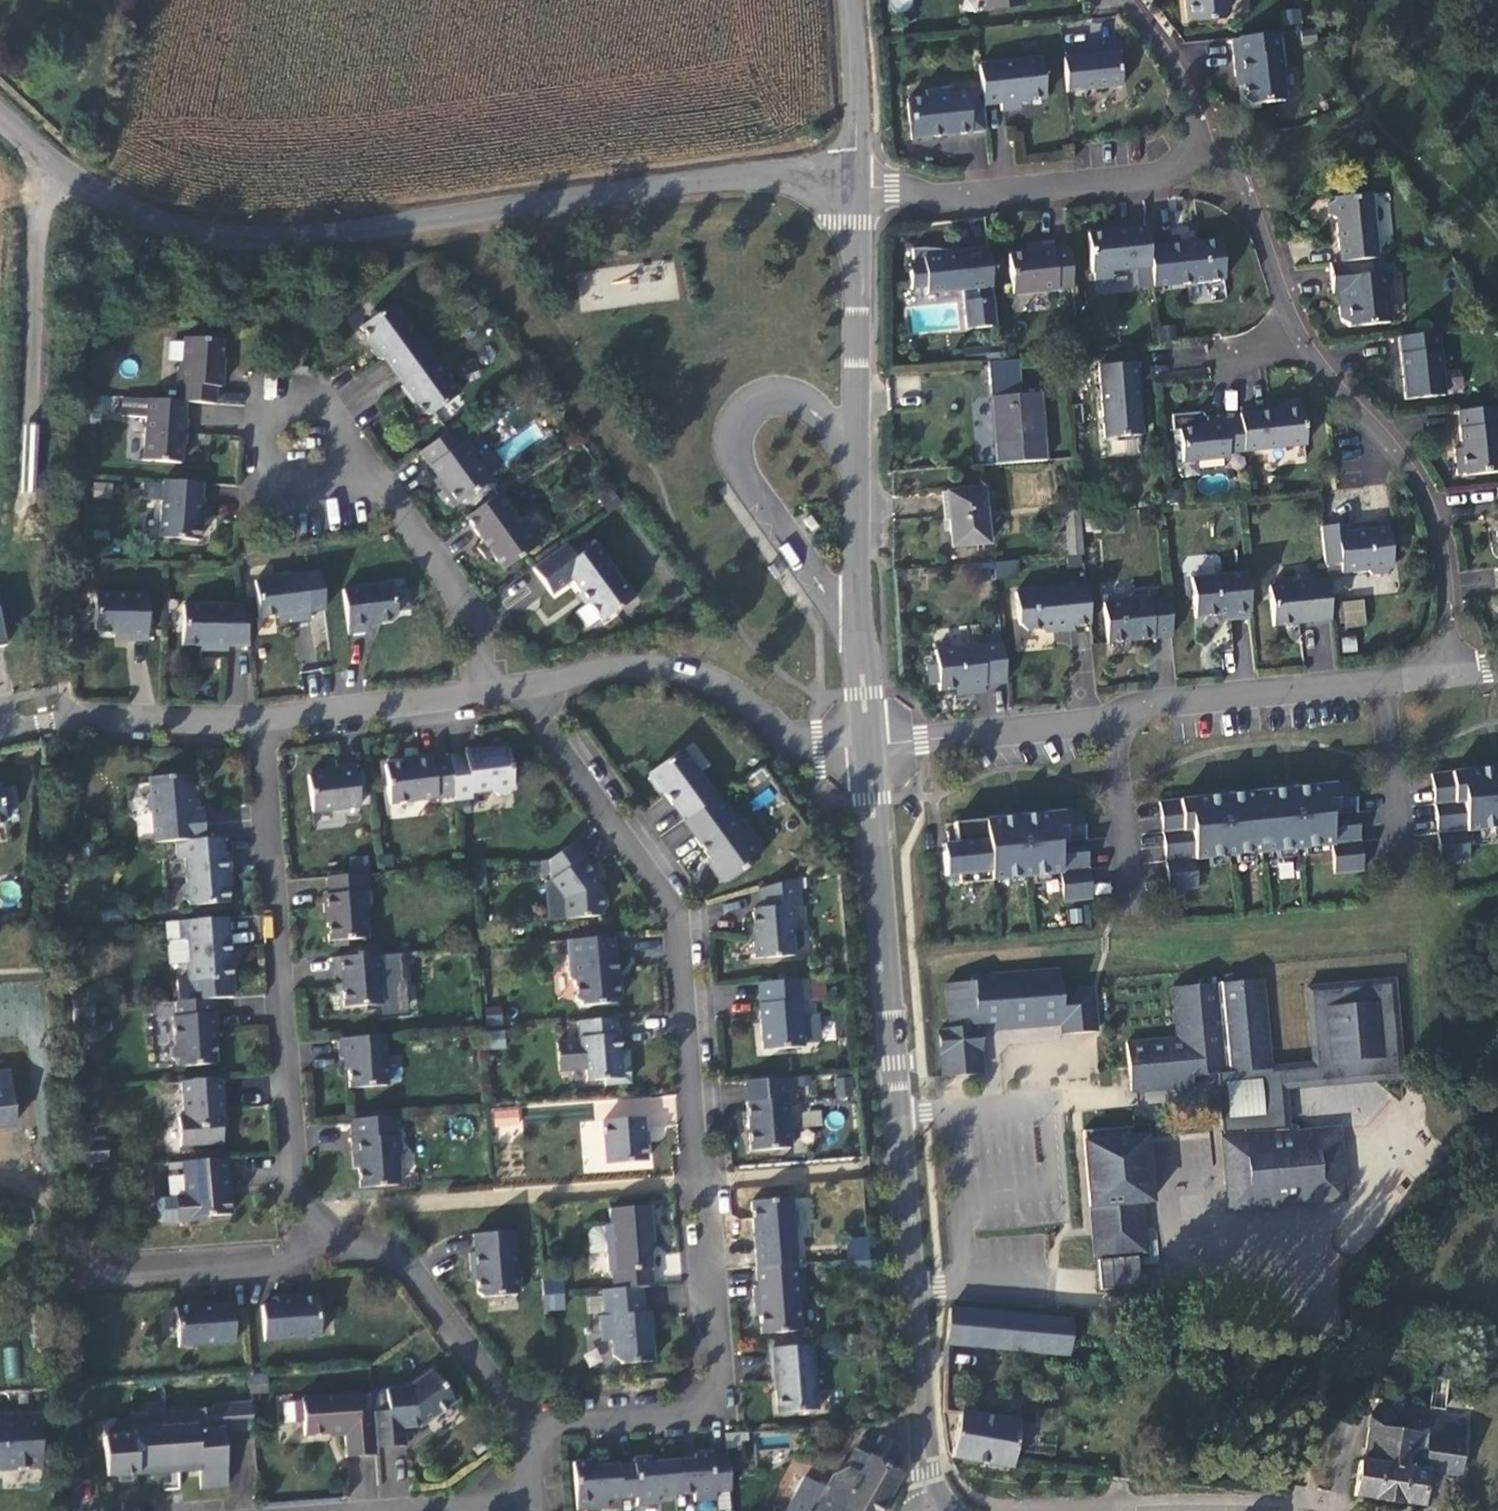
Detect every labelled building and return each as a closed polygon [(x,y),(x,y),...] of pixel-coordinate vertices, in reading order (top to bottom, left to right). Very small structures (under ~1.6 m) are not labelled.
[(911,0),(892,0),(893,10),(911,10),(911,0)] [(1202,14),(1241,10),(1245,6),(1244,0),(1201,0),(1202,14)] [(1303,98),(1297,31),(1257,35),(1257,37),(1250,38),(1254,74),(1261,73),(1264,98),(1268,102),(1303,98)] [(1133,49),(1079,54),(1082,89),(1137,83),(1133,49)] [(1058,68),(995,74),(998,101),(999,114),(1017,112),(1017,120),(1035,118),(1035,111),(1061,108),(1058,68)] [(986,142),(983,102),(967,104),(966,96),(942,98),(943,105),(923,107),(927,147),(986,142)] [(998,101),(983,102),(986,142),(1001,141),(998,101)] [(1352,218),(1356,262),(1386,259),(1394,259),(1388,194),(1350,198),(1350,200),(1343,205),(1344,215),(1352,218)] [(1162,225),(1104,230),(1109,278),(1127,276),(1126,268),(1165,265),(1164,245),(1162,225)] [(1235,238),(1164,245),(1165,265),(1167,285),(1239,278),(1235,238)] [(1086,286),(1082,247),(1067,248),(1066,241),(1049,242),(1050,250),(1022,252),(1026,292),(1086,286)] [(1010,326),(1002,245),(973,251),(973,253),(959,255),(960,250),(939,248),(926,249),(928,264),(923,264),(925,289),(941,287),(941,293),(977,290),(980,329),(1010,326)] [(1366,326),(1406,322),(1401,273),(1388,274),(1386,259),(1356,262),(1346,263),(1349,293),(1355,292),(1358,320),(1366,325),(1366,326)] [(391,359),(400,371),(431,349),(398,304),(366,328),(377,343),(376,351),(382,358),(391,359)] [(1457,333),(1417,336),(1423,399),(1463,395),(1457,333)] [(186,386),(186,403),(190,403),(220,406),(220,387),(226,388),(227,373),(225,370),(226,341),(189,339),(187,361),(183,368),(182,385),(186,386)] [(1001,360),(1013,360),(1012,345),(979,345),(979,360),(1001,360)] [(464,394),(431,349),(400,371),(410,384),(405,387),(417,403),(419,401),(429,414),(436,415),(464,394)] [(1001,360),(1006,461),(1053,460),(1050,393),(1027,394),(1026,360),(1013,360),(1001,360)] [(308,362),(290,361),(289,371),(307,372),(308,362)] [(1154,434),(1150,362),(1113,364),(1117,437),(1154,434)] [(188,421),(190,403),(186,403),(152,401),(149,462),(186,464),(187,441),(190,437),(191,422),(188,421)] [(1257,452),(1319,447),(1316,410),(1315,410),(1314,403),(1297,404),(1297,411),(1254,415),(1255,420),(1257,452)] [(1475,411),(1478,449),(1470,449),(1473,475),(1480,475),(1480,476),(1497,475),(1497,409),(1475,411)] [(1242,453),(1257,452),(1255,420),(1238,422),(1238,419),(1211,421),(1212,428),(1194,429),(1197,461),(1242,458),(1242,453)] [(467,442),(457,429),(425,453),(441,475),(441,480),(449,491),(443,495),(454,510),(489,484),(491,476),(479,460),(481,453),(471,439),(467,442)] [(207,499),(208,484),(169,481),(165,539),(205,541),(206,521),(209,517),(211,500),(207,499)] [(94,482),(93,496),(112,497),(112,482),(94,482)] [(995,487),(958,490),(962,547),(999,544),(995,487)] [(525,524),(503,495),(470,519),(489,544),(482,549),(490,561),(498,555),(509,569),(547,540),(531,519),(525,524)] [(1076,515),(1079,557),(1095,557),(1091,514),(1076,515)] [(1366,521),(1336,525),(1340,564),(1354,562),(1355,571),(1381,569),(1387,572),(1401,571),(1405,565),(1407,565),(1403,525),(1367,529),(1366,521)] [(581,557),(572,544),(538,569),(558,595),(577,580),(608,621),(640,597),(600,543),(581,557)] [(997,577),(1018,573),(1016,560),(994,564),(997,577)] [(1263,609),(1260,570),(1205,574),(1209,614),(1243,611),(1243,617),(1263,615),(1262,609),(1263,609)] [(312,577),(262,582),(267,618),(298,616),(299,623),(318,622),(312,577)] [(1345,618),(1341,578),(1302,582),(1298,578),(1289,579),(1285,583),(1285,584),(1284,584),(1288,624),(1345,618)] [(1081,623),(1099,621),(1096,582),(1025,588),(1028,620),(1036,627),(1057,625),(1058,629),(1082,627),(1081,623)] [(398,584),(349,590),(354,635),(373,633),(372,625),(398,622),(402,617),(398,584)] [(1120,637),(1185,633),(1181,592),(1161,594),(1161,587),(1146,588),(1140,596),(1117,598),(1120,637)] [(151,642),(151,594),(99,593),(99,629),(104,635),(131,635),(131,642),(151,642)] [(233,647),(255,647),(249,606),(188,606),(188,645),(216,646),(216,651),(233,651),(233,647)] [(1014,681),(1011,641),(945,646),(945,661),(936,662),(938,681),(947,680),(948,686),(974,684),(975,691),(993,690),(992,683),(1014,681)] [(693,796),(705,812),(735,790),(700,743),(668,766),(666,773),(672,780),(677,781),(690,798),(693,796)] [(477,756),(459,758),(464,798),(464,804),(482,801),(482,796),(503,793),(510,799),(517,798),(523,790),(519,751),(495,754),(495,750),(477,753),(477,756)] [(399,805),(464,798),(459,758),(442,760),(442,757),(421,759),(422,763),(394,766),(399,805)] [(369,809),(364,766),(347,768),(347,773),(316,776),(321,814),(369,809)] [(1445,863),(1473,860),(1470,832),(1497,829),(1497,768),(1436,774),(1445,863)] [(157,819),(159,847),(181,845),(209,843),(207,812),(197,813),(196,801),(202,800),(200,781),(194,781),(194,778),(154,782),(155,793),(152,798),(152,812),(157,819)] [(1359,781),(1164,799),(1173,888),(1201,885),(1199,857),(1336,845),(1339,872),(1367,870),(1359,781)] [(752,804),(739,787),(735,790),(705,812),(717,828),(714,831),(736,860),(733,866),(739,874),(747,874),(779,850),(747,808),(752,804)] [(963,869),(964,879),(1064,869),(1067,897),(1095,895),(1087,806),(958,818),(959,824),(951,825),(952,839),(960,839),(960,845),(947,847),(949,870),(963,869)] [(230,858),(229,841),(209,843),(181,845),(182,862),(189,862),(191,882),(186,888),(188,900),(195,909),(234,906),(232,889),(237,888),(235,858),(230,858)] [(593,857),(584,843),(555,862),(556,875),(571,901),(573,921),(607,917),(614,909),(613,900),(608,894),(607,886),(601,879),(604,876),(591,858),(593,857)] [(380,911),(377,876),(337,879),(339,898),(332,898),(334,917),(337,917),(339,944),(377,941),(375,917),(380,911)] [(823,926),(819,877),(780,888),(782,905),(774,912),(777,940),(775,941),(777,958),(816,953),(813,927),(823,926)] [(236,982),(231,922),(185,926),(187,942),(194,942),(196,962),(193,967),(193,979),(199,985),(236,982)] [(621,958),(619,939),(575,943),(578,978),(583,983),(584,1000),(590,1008),(621,1005),(628,997),(627,984),(624,979),(624,963),(621,958)] [(390,1008),(386,959),(341,962),(343,983),(351,982),(354,1011),(390,1008)] [(998,1024),(1083,1016),(1084,1028),(1117,1025),(1113,982),(1083,985),(1081,963),(993,971),(994,976),(967,978),(971,1024),(960,1025),(965,1072),(1003,1069),(998,1024)] [(1294,1124),(1242,1127),(1246,1203),(1362,1197),(1357,1127),(1316,1129),(1315,1123),(1308,1123),(1305,1083),(1423,1076),(1418,979),(1331,984),(1335,1060),(1291,1062),(1286,974),(1196,979),(1199,1030),(1149,1033),(1152,1081),(1214,1077),(1214,1068),(1237,1067),(1291,1064),(1294,1124)] [(829,1002),(828,981),(781,984),(786,1050),(825,1047),(821,1002),(829,1002)] [(226,1031),(224,1003),(183,1007),(185,1020),(181,1024),(183,1048),(179,1053),(180,1064),(184,1066),(185,1072),(224,1069),(221,1031),(226,1031)] [(629,1066),(627,1022),(586,1025),(588,1056),(593,1061),(594,1085),(611,1084),(611,1089),(637,1087),(636,1065),(629,1066)] [(396,1090),(392,1041),(347,1044),(349,1064),(356,1063),(359,1093),(396,1090)] [(1291,1064),(1237,1067),(1240,1127),(1242,1127),(1294,1124),(1291,1064)] [(819,1101),(817,1080),(772,1083),(774,1102),(772,1102),(776,1153),(816,1149),(812,1102),(819,1101)] [(232,1119),(230,1083),(190,1086),(193,1122),(186,1122),(188,1152),(230,1149),(228,1120),(232,1119)] [(493,1125),(520,1124),(519,1106),(493,1108),(493,1125)] [(427,1132),(426,1118),(358,1123),(360,1161),(365,1160),(367,1190),(407,1187),(406,1163),(410,1157),(408,1133),(427,1132)] [(652,1121),(612,1123),(614,1167),(654,1165),(652,1121)] [(1138,1134),(1143,1198),(1164,1197),(1160,1132),(1138,1134)] [(1127,1199),(1143,1198),(1138,1134),(1123,1135),(1127,1199)] [(166,1232),(182,1231),(213,1228),(218,1224),(237,1223),(233,1164),(193,1167),(195,1185),(190,1186),(191,1204),(181,1205),(164,1206),(161,1211),(162,1228),(166,1232)] [(1145,1223),(1165,1221),(1163,1202),(1143,1203),(1145,1223)] [(1129,1262),(1147,1261),(1145,1223),(1143,1203),(1126,1204),(1129,1262)] [(764,1255),(766,1274),(806,1270),(800,1204),(760,1207),(762,1235),(767,1239),(768,1255),(764,1255)] [(621,1281),(622,1295),(653,1292),(662,1292),(659,1249),(661,1246),(658,1212),(619,1215),(620,1230),(613,1231),(617,1278),(621,1281)] [(1167,1259),(1165,1221),(1145,1223),(1147,1261),(1167,1259)] [(528,1315),(522,1237),(483,1240),(484,1258),(479,1258),(480,1272),(486,1278),(487,1296),(498,1304),(499,1317),(528,1315)] [(869,1237),(850,1237),(850,1265),(869,1266),(869,1237)] [(1123,1262),(1075,1260),(1074,1295),(1122,1296),(1123,1262)] [(766,1274),(765,1274),(767,1295),(762,1296),(764,1314),(768,1314),(770,1340),(810,1337),(808,1310),(813,1304),(812,1286),(807,1286),(806,1270),(766,1274)] [(542,1309),(563,1309),(564,1279),(543,1279),(542,1309)] [(656,1331),(653,1292),(622,1295),(613,1295),(616,1322),(611,1322),(613,1347),(622,1346),(623,1360),(633,1369),(665,1367),(662,1337),(656,1331)] [(330,1343),(327,1302),(305,1303),(304,1302),(287,1304),(288,1311),(272,1312),(274,1347),(330,1343)] [(1060,1362),(1075,1363),(1083,1363),(1090,1321),(1020,1313),(965,1306),(960,1350),(1060,1362)] [(242,1350),(239,1315),(225,1317),(221,1310),(205,1311),(206,1313),(183,1315),(186,1354),(242,1350)] [(1,1348),(5,1379),(19,1377),(16,1346),(1,1348)] [(826,1416),(820,1351),(779,1355),(782,1390),(785,1390),(787,1419),(826,1416)] [(438,1376),(413,1393),(393,1395),(395,1417),(380,1418),(380,1421),(383,1456),(413,1454),(411,1436),(428,1435),(461,1408),(438,1376)] [(1359,1384),(1355,1401),(1367,1404),(1370,1386),(1359,1384)] [(1444,1391),(1438,1422),(1456,1425),(1462,1394),(1444,1391)] [(383,1456),(380,1421),(365,1422),(363,1403),(308,1407),(309,1411),(301,1411),(303,1431),(310,1430),(312,1445),(351,1441),(353,1466),(384,1464),(383,1456)] [(46,1473),(43,1407),(0,1410),(0,1473),(46,1473)] [(232,1438),(263,1435),(261,1408),(223,1411),(223,1415),(156,1420),(156,1425),(112,1429),(116,1483),(147,1481),(146,1475),(208,1471),(210,1495),(237,1493),(232,1438)] [(967,1418),(958,1465),(1019,1475),(1027,1424),(967,1418)] [(1471,1486),(1473,1436),(1382,1420),(1379,1435),(1378,1434),(1372,1468),(1368,1468),(1361,1502),(1380,1506),(1380,1507),(1402,1510),(1429,1510),(1435,1480),(1471,1486)] [(843,1492),(833,1504),(818,1491),(801,1510),(897,1510),(909,1495),(897,1486),(910,1470),(910,1465),(894,1453),(879,1472),(867,1462),(854,1478),(858,1481),(843,1492)] [(685,1466),(688,1500),(706,1499),(707,1507),(728,1505),(728,1497),(744,1496),(741,1461),(725,1463),(724,1457),(707,1459),(708,1464),(685,1466)] [(633,1505),(648,1504),(649,1510),(657,1510),(670,1510),(669,1502),(688,1500),(685,1466),(663,1468),(662,1462),(645,1464),(645,1469),(630,1471),(633,1505)] [(633,1505),(630,1471),(599,1473),(599,1468),(584,1469),(588,1510),(618,1510),(618,1506),(633,1505)]
